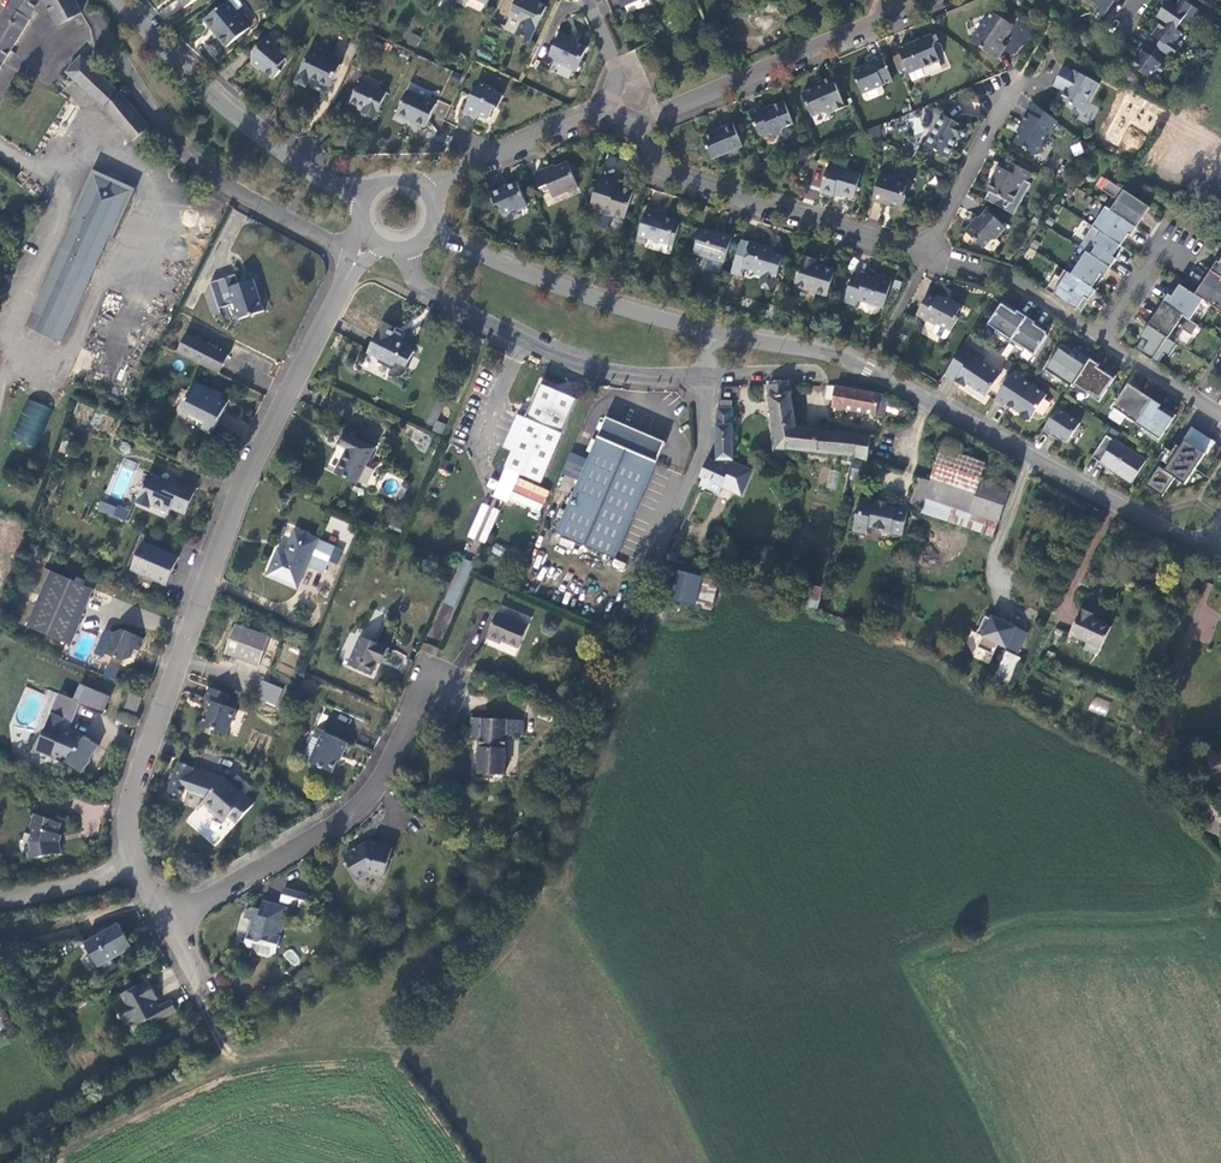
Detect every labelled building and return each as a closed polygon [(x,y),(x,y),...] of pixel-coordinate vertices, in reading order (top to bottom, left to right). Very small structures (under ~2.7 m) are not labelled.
[(0,17),(0,61),(14,39),(35,0),(12,0),(11,2),(8,4),(0,17)] [(55,26),(78,11),(73,0),(41,0),(55,26)] [(537,27),(547,6),(535,0),(518,0),(511,15),(537,27)] [(1104,14),(1113,0),(1092,0),(1099,5),(1097,9),(1104,14)] [(1197,7),(1188,0),(1178,0),(1177,3),(1173,0),(1166,0),(1158,14),(1163,17),(1177,27),(1182,20),(1189,17),(1197,7)] [(250,27),(228,1),(207,18),(220,34),(218,35),(228,46),(250,27)] [(972,40),(998,57),(1006,44),(1002,41),(1012,24),(991,10),(972,40)] [(1171,46),(1181,30),(1177,27),(1163,17),(1154,30),(1156,35),(1159,38),(1154,46),(1170,56),(1175,49),(1171,46)] [(549,56),(576,69),(587,45),(570,37),(571,35),(561,31),(549,56)] [(417,47),(421,37),(411,32),(406,43),(417,47)] [(933,33),(901,47),(914,79),(926,74),(923,68),(941,60),(935,45),(937,40),(933,33)] [(281,53),(265,39),(246,59),(246,65),(253,71),(257,71),(269,82),(278,73),(275,70),(285,60),(279,55),(281,53)] [(1165,64),(1170,56),(1154,46),(1150,51),(1142,47),(1130,63),(1150,76),(1160,61),(1165,64)] [(478,49),(476,55),(490,59),(492,53),(478,49)] [(338,64),(310,51),(295,81),(306,86),(309,79),(326,87),(338,64)] [(894,80),(884,56),(873,60),(874,62),(854,71),(863,92),(883,84),(894,80)] [(118,93),(117,90),(80,58),(65,73),(103,108),(118,93)] [(1066,84),(1063,89),(1059,97),(1084,110),(1099,82),(1074,69),(1073,71),(1063,66),(1056,79),(1066,84)] [(846,104),(832,75),(822,78),(824,81),(803,91),(813,114),(823,110),(828,111),(846,104)] [(375,117),(388,91),(362,79),(352,103),(365,109),(363,111),(375,117)] [(1054,83),(1063,89),(1066,84),(1056,79),(1054,83)] [(497,89),(481,82),(476,93),(475,93),(465,113),(477,118),(479,114),(491,118),(496,107),(500,108),(506,95),(498,92),(498,93),(497,91),(497,89)] [(884,95),(885,91),(883,84),(863,92),(866,99),(870,100),(884,95)] [(438,103),(409,90),(397,115),(409,121),(410,119),(427,126),(438,103)] [(145,126),(118,93),(103,108),(129,140),(145,126)] [(1054,128),(1058,119),(1032,99),(1026,111),(1020,125),(1022,127),(1015,142),(1036,152),(1041,152),(1044,146),(1043,142),(1050,127),(1054,128)] [(794,122),(784,100),(765,109),(763,105),(751,110),(762,134),(765,135),(772,132),(776,133),(783,130),(784,127),(794,122)] [(435,114),(443,118),(448,106),(440,102),(435,114)] [(970,129),(945,115),(929,146),(950,157),(959,138),(964,141),(970,129)] [(743,145),(733,123),(722,128),(723,129),(705,136),(714,158),(743,145)] [(869,138),(881,136),(880,126),(868,127),(869,138)] [(1075,157),(1085,152),(1079,141),(1070,146),(1075,157)] [(616,165),(617,156),(606,156),(605,165),(616,165)] [(1031,171),(1005,158),(1001,166),(996,164),(993,171),(996,173),(988,188),(1014,201),(1025,179),(1027,180),(1031,171)] [(553,165),(535,173),(541,188),(547,185),(553,196),(565,191),(569,192),(577,188),(578,184),(568,161),(554,166),(553,165)] [(823,190),(836,194),(837,191),(845,194),(855,196),(862,173),(830,163),(823,190)] [(125,189),(105,235),(108,236),(129,187),(88,169),(67,218),(70,219),(90,173),(107,181),(114,184),(125,189)] [(65,325),(105,235),(125,189),(114,184),(112,190),(105,187),(107,181),(90,173),(70,219),(67,226),(30,310),(65,325)] [(880,174),(873,198),(884,201),(885,198),(905,204),(908,194),(905,190),(907,183),(893,179),(894,178),(880,174)] [(620,181),(601,175),(592,206),(603,209),(604,206),(613,210),(613,212),(626,217),(635,189),(624,185),(622,187),(619,185),(620,181)] [(1113,197),(1106,207),(1137,228),(1150,208),(1109,180),(1102,190),(1113,197)] [(114,184),(107,181),(105,187),(112,190),(114,184)] [(529,205),(518,182),(493,193),(498,205),(501,205),(504,212),(514,208),(517,210),(529,205)] [(1006,224),(988,207),(974,222),(972,220),(965,228),(984,246),(992,237),(997,236),(1006,224)] [(1137,228),(1106,207),(1093,227),(1122,246),(1129,235),(1132,236),(1137,228)] [(641,229),(638,240),(646,242),(648,236),(674,244),(682,222),(678,221),(678,220),(658,213),(659,211),(648,208),(641,229)] [(694,251),(724,260),(732,235),(722,232),(722,233),(701,227),(694,251)] [(1087,252),(1111,268),(1124,248),(1093,227),(1080,248),(1087,252)] [(772,246),(750,239),(743,265),(752,268),(755,272),(762,275),(766,273),(777,275),(783,255),(775,252),(773,253),(770,252),(772,246)] [(1111,268),(1087,252),(1072,275),(1093,288),(1102,274),(1105,277),(1111,268)] [(817,258),(805,254),(796,284),(827,294),(835,268),(816,262),(817,258)] [(1220,263),(1218,261),(1211,271),(1220,278),(1220,262),(1220,263)] [(859,298),(884,305),(893,277),(883,273),(882,277),(866,272),(866,274),(855,270),(846,299),(858,303),(859,298)] [(1056,275),(1046,290),(1081,313),(1088,303),(1083,301),(1085,298),(1089,301),(1096,290),(1093,288),(1072,275),(1065,270),(1060,278),(1056,275)] [(1196,295),(1204,300),(1220,312),(1220,278),(1211,271),(1196,295)] [(255,282),(240,285),(238,275),(212,280),(205,290),(209,310),(212,313),(219,312),(218,307),(231,305),(235,318),(244,317),(246,319),(249,320),(252,318),(254,316),(262,314),(255,282)] [(1183,315),(1191,320),(1204,300),(1196,295),(1180,285),(1173,297),(1169,294),(1163,302),(1183,315)] [(939,321),(954,329),(961,315),(960,314),(963,307),(962,304),(954,299),(951,301),(939,294),(938,297),(930,292),(919,312),(939,323),(939,321)] [(1183,315),(1163,302),(1149,325),(1175,343),(1184,331),(1191,335),(1197,325),(1191,320),(1183,315)] [(995,333),(1011,343),(1011,342),(1028,317),(1018,311),(1016,314),(1002,304),(989,325),(997,330),(995,333)] [(58,340),(65,325),(30,310),(23,325),(58,340)] [(1028,317),(1011,342),(1023,350),(1026,349),(1035,355),(1048,336),(1047,333),(1035,325),(1036,323),(1028,317)] [(370,335),(360,354),(387,368),(389,363),(399,367),(407,350),(400,347),(397,344),(391,341),(383,338),(386,333),(387,330),(377,324),(372,335),(370,335)] [(1175,343),(1149,325),(1143,334),(1148,338),(1146,341),(1143,339),(1136,350),(1158,364),(1165,354),(1169,357),(1178,344),(1175,343)] [(172,352),(213,373),(223,355),(182,332),(172,352)] [(986,357),(965,343),(945,374),(964,387),(967,384),(974,388),(972,392),(984,400),(1001,374),(983,362),(986,357)] [(1074,385),(1091,359),(1080,352),(1075,359),(1070,355),(1071,353),(1061,346),(1046,370),(1072,387),(1074,385)] [(1091,396),(1099,402),(1116,376),(1106,369),(1104,372),(1098,368),(1100,365),(1091,359),(1074,385),(1088,394),(1091,394),(1091,396)] [(389,363),(387,368),(396,373),(399,367),(389,363)] [(1013,373),(995,401),(1005,407),(1007,405),(1021,414),(1021,418),(1027,422),(1031,421),(1047,395),(1013,373)] [(182,415),(199,425),(210,429),(223,403),(215,399),(205,394),(207,389),(191,382),(176,412),(182,415)] [(787,383),(765,383),(775,448),(792,449),(794,426),(787,383)] [(1129,384),(1113,408),(1137,424),(1153,400),(1129,384)] [(535,386),(526,406),(520,419),(505,452),(497,469),(532,485),(570,401),(535,386)] [(843,388),(825,387),(823,398),(831,400),(830,406),(881,417),(885,401),(877,400),(877,394),(843,388)] [(217,395),(207,389),(205,394),(215,399),(217,395)] [(11,438),(35,448),(51,408),(27,399),(11,438)] [(438,404),(429,400),(418,425),(428,428),(438,404)] [(1153,400),(1137,425),(1147,432),(1148,436),(1159,443),(1177,416),(1165,408),(1163,412),(1159,409),(1161,406),(1153,400)] [(716,401),(714,421),(714,459),(730,459),(728,401),(716,401)] [(520,419),(526,406),(520,405),(515,417),(520,419)] [(1081,424),(1058,408),(1043,431),(1051,436),(1053,434),(1068,443),(1081,424)] [(179,421),(182,415),(176,412),(172,418),(179,421)] [(223,415),(219,428),(244,436),(248,422),(223,415)] [(505,452),(520,419),(515,417),(509,415),(494,445),(505,452)] [(601,417),(593,436),(591,440),(586,451),(582,461),(572,482),(550,533),(607,560),(649,463),(658,443),(601,417)] [(442,434),(445,424),(435,420),(431,431),(442,434)] [(426,447),(432,436),(408,424),(402,434),(426,447)] [(210,429),(199,425),(197,430),(207,436),(210,429)] [(820,428),(794,426),(792,449),(818,452),(854,455),(868,459),(871,434),(820,428)] [(1147,486),(1163,497),(1176,478),(1186,484),(1206,454),(1208,456),(1218,443),(1192,426),(1183,439),(1185,441),(1166,470),(1160,466),(1147,486)] [(340,450),(330,474),(351,483),(367,449),(348,439),(347,441),(335,435),(331,445),(340,450)] [(1115,441),(1107,436),(1092,458),(1101,463),(1102,462),(1106,466),(1106,467),(1132,483),(1146,462),(1115,441)] [(581,449),(586,451),(591,440),(587,438),(581,449)] [(981,494),(985,481),(977,478),(982,462),(940,448),(930,478),(981,494)] [(572,482),(582,461),(577,458),(568,479),(572,482)] [(739,497),(751,473),(731,463),(731,462),(730,461),(730,459),(714,459),(713,462),(706,459),(697,477),(700,479),(698,486),(716,495),(719,488),(739,497)] [(869,481),(871,465),(850,462),(847,478),(869,481)] [(907,501),(924,506),(921,513),(992,536),(996,522),(1007,488),(985,481),(981,494),(930,478),(916,473),(907,501)] [(163,487),(165,483),(165,481),(164,478),(162,477),(159,478),(156,484),(163,487)] [(142,479),(133,503),(146,508),(147,506),(166,515),(167,513),(181,518),(191,495),(165,483),(163,487),(156,484),(142,479)] [(906,513),(888,509),(875,505),(876,501),(859,497),(850,531),(863,534),(865,528),(879,531),(878,535),(889,537),(890,534),(900,537),(906,513)] [(100,500),(96,511),(126,520),(129,510),(100,500)] [(399,523),(386,517),(380,532),(393,537),(399,523)] [(996,522),(992,536),(996,537),(1000,524),(996,522)] [(291,590),(302,568),(313,542),(289,530),(279,553),(274,551),(263,577),(291,590)] [(313,542),(302,568),(316,574),(328,549),(313,542)] [(176,561),(141,548),(130,575),(165,589),(176,561)] [(455,607),(474,562),(463,557),(443,602),(455,607)] [(676,571),(669,599),(693,605),(700,578),(676,571)] [(48,575),(23,631),(63,647),(69,634),(67,633),(86,590),(48,575)] [(806,583),(800,605),(813,609),(824,614),(828,598),(817,595),(819,587),(806,583)] [(824,614),(834,619),(839,601),(828,598),(824,614)] [(365,609),(358,629),(373,635),(380,615),(365,609)] [(1089,618),(1091,615),(1079,609),(1068,634),(1085,642),(1098,647),(1108,627),(1089,618)] [(1019,654),(1028,631),(984,613),(967,654),(989,664),(997,645),(1019,654)] [(523,628),(495,617),(484,640),(497,645),(499,642),(513,649),(523,628)] [(258,667),(268,670),(278,644),(267,640),(233,628),(223,657),(257,669),(258,667)] [(373,635),(358,629),(355,638),(343,666),(366,676),(371,662),(373,657),(379,660),(383,649),(369,643),(373,635)] [(109,636),(101,657),(119,665),(122,665),(128,653),(132,656),(138,643),(116,634),(109,636)] [(1093,656),(1098,647),(1085,642),(1080,651),(1093,656)] [(1020,659),(1007,652),(990,686),(1003,692),(1020,659)] [(275,707),(283,689),(263,680),(255,698),(275,707)] [(66,762),(77,741),(69,738),(70,736),(61,733),(71,706),(94,715),(101,698),(73,689),(68,700),(55,696),(34,749),(65,763),(66,762)] [(129,694),(126,708),(136,711),(140,697),(129,694)] [(220,700),(202,694),(196,705),(201,714),(195,731),(218,739),(228,715),(216,709),(220,700)] [(1105,717),(1110,702),(1093,696),(1088,710),(1105,717)] [(519,725),(467,723),(467,738),(475,739),(475,747),(471,756),(475,768),(475,778),(499,780),(502,741),(518,741),(519,725)] [(345,745),(312,730),(308,732),(318,736),(307,763),(328,774),(336,755),(340,756),(345,745)] [(79,739),(77,741),(66,762),(81,773),(89,760),(86,757),(92,746),(79,739)] [(173,766),(162,795),(173,799),(177,791),(182,792),(181,795),(195,798),(196,795),(202,796),(200,799),(208,808),(206,810),(217,821),(220,818),(227,825),(246,807),(220,780),(173,766)] [(1208,806),(1199,828),(1220,837),(1220,812),(1208,806)] [(58,827),(35,817),(29,829),(25,829),(20,843),(26,846),(29,860),(55,854),(53,840),(58,827)] [(341,864),(353,887),(354,887),(362,882),(360,876),(376,880),(384,850),(361,846),(361,852),(341,864)] [(303,899),(278,893),(275,905),(299,912),(303,899)] [(279,913),(257,908),(255,917),(248,914),(242,919),(239,927),(245,930),(242,946),(248,953),(270,960),(280,928),(276,927),(279,913)] [(116,929),(83,945),(96,967),(128,950),(116,929)] [(290,948),(283,954),(293,966),(300,960),(290,948)] [(147,1022),(150,1026),(175,1012),(169,1003),(158,1008),(154,1011),(150,1003),(153,1001),(155,1001),(144,982),(118,997),(123,1005),(114,1011),(117,1016),(115,1018),(117,1022),(121,1022),(126,1030),(134,1025),(136,1028),(147,1022)] [(154,1011),(158,1008),(153,1001),(150,1003),(154,1011)]
